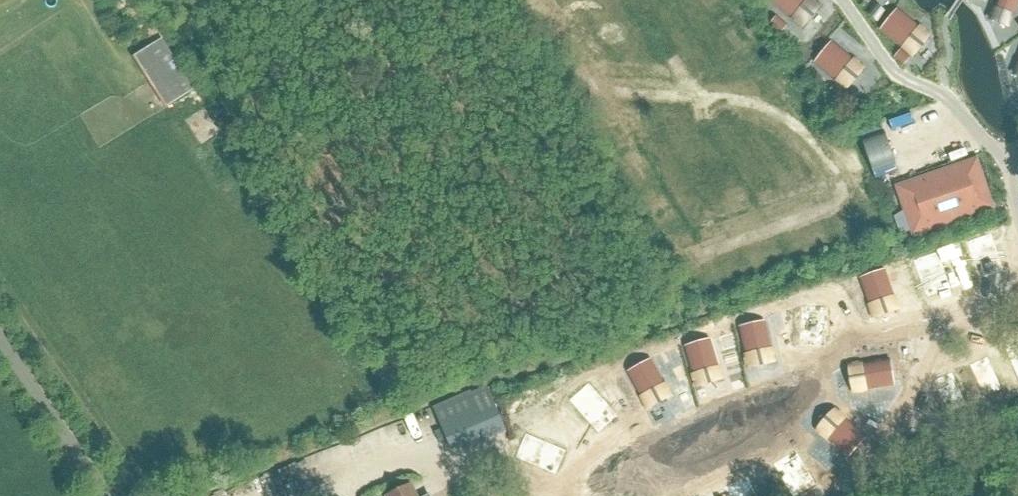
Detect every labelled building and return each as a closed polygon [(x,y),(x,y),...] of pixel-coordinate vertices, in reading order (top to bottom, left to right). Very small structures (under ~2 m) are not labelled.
[(771,1),(801,26),(818,6),(811,0),(772,0),(771,1)] [(989,20),(1008,27),(1017,1),(1017,0),(997,0),(989,20)] [(876,7),(869,15),(876,21),(883,12),(876,7)] [(901,10),(883,31),(910,52),(927,31),(901,10)] [(776,17),(771,23),(780,31),(785,25),(776,17)] [(160,41),(135,57),(167,109),(193,92),(160,41)] [(832,43),(815,63),(845,88),(862,68),(832,43)] [(901,51),(895,58),(902,65),(908,57),(901,51)] [(833,88),(827,95),(834,102),(841,94),(833,88)] [(216,143),(230,135),(213,107),(199,115),(216,143)] [(923,181),(900,189),(915,232),(989,206),(974,164),(950,172),(950,170),(923,179),(923,181)] [(939,251),(911,262),(924,296),(952,285),(939,251)] [(891,285),(911,278),(907,267),(888,273),(891,285)] [(898,305),(883,272),(856,284),(871,317),(898,305)] [(799,307),(799,342),(830,342),(830,307),(799,307)] [(771,327),(740,331),(744,368),(775,364),(771,327)] [(1003,347),(1017,382),(1017,381),(1017,341),(1003,347)] [(722,383),(714,344),(684,350),(693,389),(722,383)] [(983,359),(963,368),(977,400),(997,392),(983,359)] [(675,401),(662,364),(630,376),(644,413),(675,401)] [(856,368),(845,395),(880,410),(892,383),(856,368)] [(953,373),(929,386),(942,412),(966,399),(953,373)] [(602,385),(569,398),(585,435),(617,422),(602,385)] [(469,390),(432,406),(451,451),(465,444),(466,446),(503,431),(485,387),(470,393),(469,390)] [(542,429),(557,423),(547,395),(531,401),(542,429)] [(859,434),(826,413),(808,441),(841,461),(859,434)] [(533,432),(518,465),(564,486),(579,453),(533,432)] [(760,460),(773,495),(803,485),(790,449),(760,460)] [(705,479),(713,495),(752,495),(738,464),(705,479)] [(385,474),(387,484),(403,481),(402,471),(385,474)] [(408,486),(387,495),(413,495),(408,486)]
